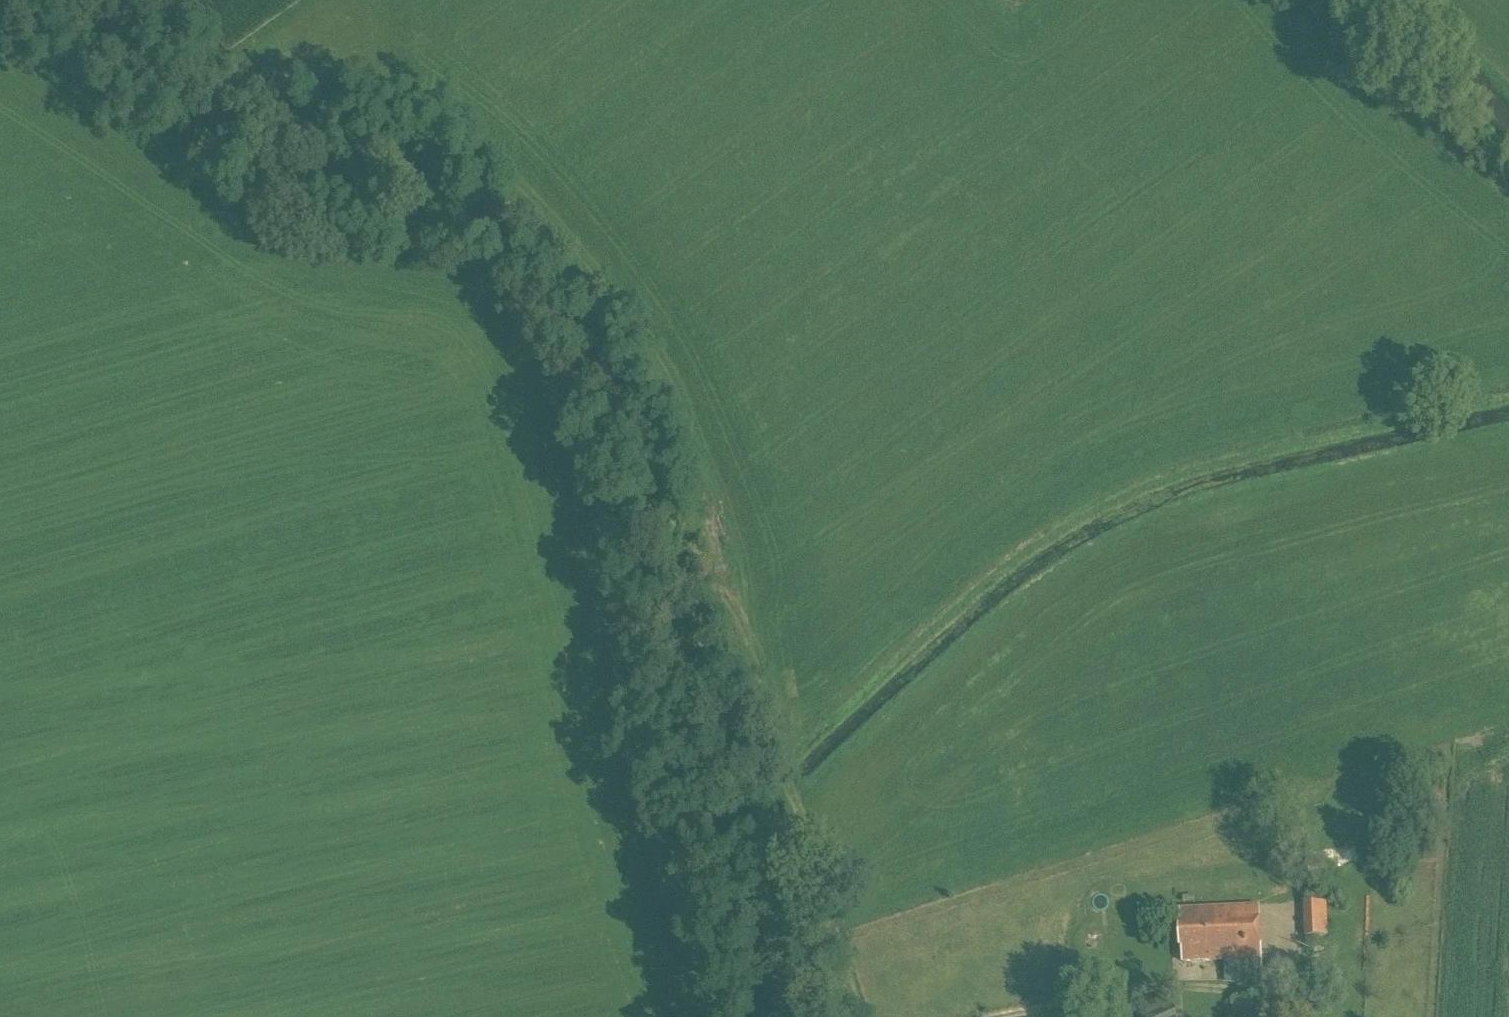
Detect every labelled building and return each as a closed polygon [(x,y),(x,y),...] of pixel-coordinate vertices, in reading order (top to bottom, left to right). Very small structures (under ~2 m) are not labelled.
[(1304,851),(1307,874),(1363,866),(1360,845),(1320,851),(1320,849),(1304,851)] [(1316,896),(1315,928),(1332,929),(1333,897),(1316,896)] [(1256,959),(1253,906),(1176,909),(1177,923),(1173,924),(1174,948),(1179,948),(1179,962),(1256,959)]
